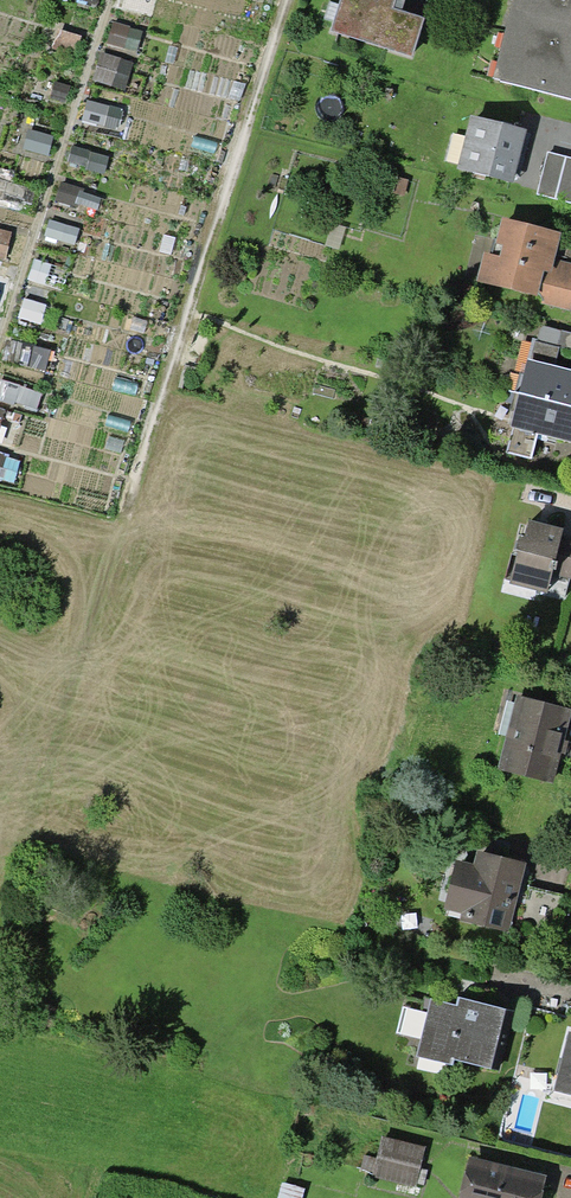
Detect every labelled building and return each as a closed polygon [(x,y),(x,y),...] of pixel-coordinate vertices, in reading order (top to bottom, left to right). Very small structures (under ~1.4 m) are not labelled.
[(320,34),(406,61),(417,25),(382,14),(387,0),(331,0),(320,34)] [(485,85),(570,106),(570,0),(506,0),(485,85)] [(520,133),(464,119),(451,173),(506,187),(520,133)] [(544,154),(534,198),(570,206),(570,160),(544,154)] [(486,220),(469,289),(567,312),(570,294),(570,266),(552,261),(558,237),(486,220)] [(525,361),(507,428),(570,445),(570,373),(525,361)] [(517,521),(501,589),(541,599),(548,573),(570,579),(570,577),(570,535),(517,521)] [(568,711),(516,699),(499,772),(551,784),(568,711)] [(468,864),(454,862),(445,910),(508,922),(519,862),(470,854),(468,864)] [(508,1012),(430,992),(415,1050),(492,1070),(508,1012)] [(562,1031),(549,1091),(570,1096),(570,1033),(562,1031)] [(422,1147),(376,1138),(367,1180),(414,1190),(422,1147)] [(465,1160),(456,1197),(538,1197),(543,1180),(465,1160)]
